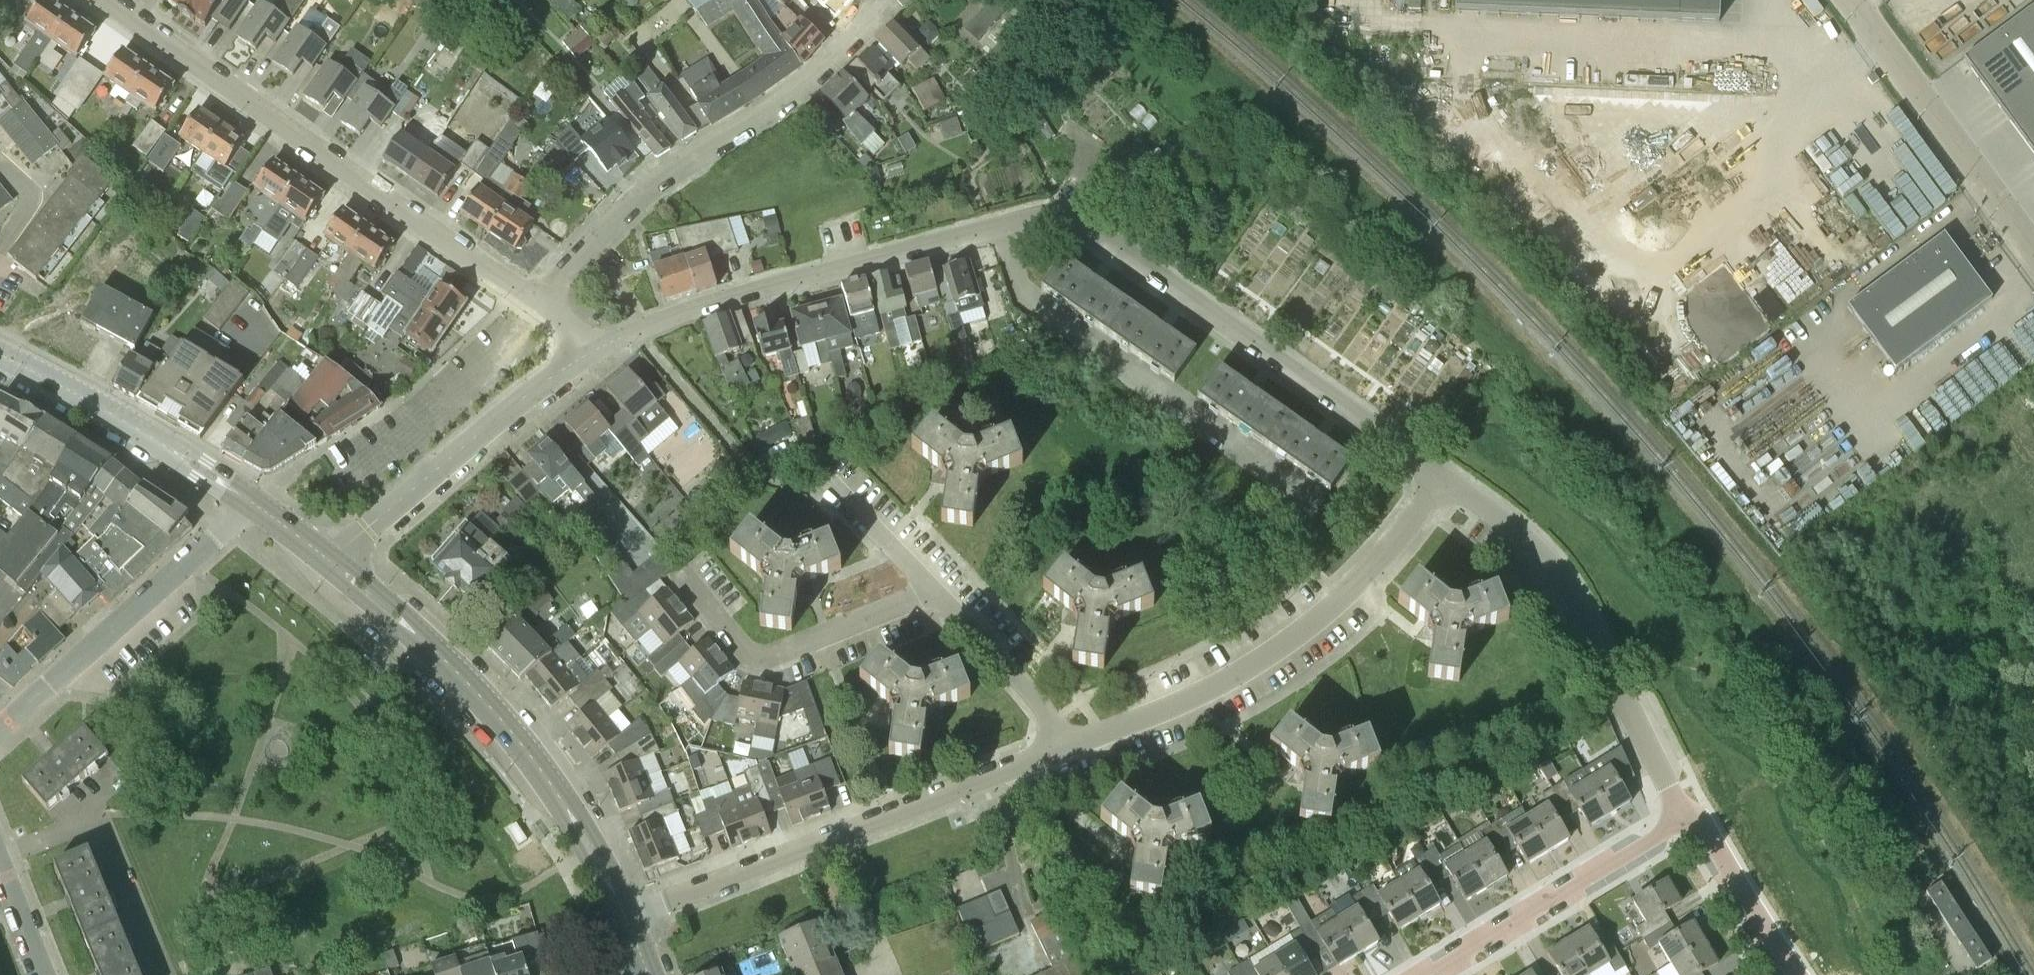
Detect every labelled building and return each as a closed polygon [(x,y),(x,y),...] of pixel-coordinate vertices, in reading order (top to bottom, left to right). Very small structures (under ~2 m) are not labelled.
[(15,65),(28,74),(34,66),(35,66),(38,61),(70,15),(48,0),(43,0),(33,14),(27,23),(26,22),(24,25),(36,33),(15,65)] [(173,5),(172,6),(177,9),(178,8),(179,9),(186,0),(166,0),(173,5)] [(229,32),(251,0),(186,0),(179,9),(178,11),(194,22),(195,20),(206,27),(213,16),(230,28),(228,31),(229,32)] [(236,37),(255,50),(265,37),(275,44),(279,38),(290,22),(291,21),(304,2),(300,0),(276,0),(270,8),(261,2),(247,20),(236,37)] [(552,2),(551,3),(569,22),(582,10),(573,0),(550,0),(552,2)] [(696,13),(701,21),(712,14),(718,22),(734,12),(755,44),(764,59),(746,71),(732,80),(748,103),(761,95),(762,94),(779,82),(801,67),(785,44),(784,43),(782,39),(781,38),(770,23),(758,3),(756,0),(686,0),(696,13)] [(994,0),(992,0),(964,31),(978,42),(1006,11),(994,0)] [(1719,22),(1720,0),(1455,0),(1455,11),(1719,22)] [(1963,59),(2033,155),(2033,7),(1963,59)] [(284,46),(273,62),(292,76),(302,62),(312,69),(316,63),(328,47),(333,40),(340,28),(327,19),(311,8),(299,27),(298,27),(284,46)] [(785,8),(770,23),(781,38),(782,39),(784,43),(785,44),(801,67),(823,41),(785,8)] [(79,58),(78,58),(95,32),(70,15),(38,61),(53,72),(62,59),(53,52),(57,47),(77,61),(79,58)] [(454,21),(446,33),(457,39),(464,28),(454,21)] [(920,50),(921,50),(896,24),(877,42),(902,68),(907,62),(917,72),(929,59),(920,50)] [(581,27),(562,42),(576,60),(595,44),(581,27)] [(888,75),(893,71),(873,50),(865,58),(863,56),(847,72),(869,94),(872,90),(883,101),(899,86),(888,75)] [(105,76),(103,79),(116,88),(111,95),(117,99),(124,105),(149,70),(123,52),(112,68),(106,77),(105,76)] [(80,58),(54,96),(57,98),(67,104),(92,66),(80,58)] [(709,58),(680,75),(691,92),(698,105),(710,125),(710,126),(748,103),(732,80),(726,84),(709,58)] [(338,68),(328,62),(304,97),(323,110),(333,96),(343,103),(363,74),(344,60),(338,68)] [(647,65),(635,73),(650,96),(649,97),(670,125),(682,142),(696,133),(697,133),(705,128),(710,126),(710,125),(698,105),(682,114),(674,102),(663,86),(647,65)] [(92,66),(67,104),(76,110),(79,113),(105,75),(92,66)] [(564,77),(549,67),(540,81),(555,91),(564,77)] [(158,113),(157,112),(174,87),(149,70),(124,105),(114,120),(121,125),(132,108),(137,111),(141,105),(156,116),(158,113)] [(843,75),(822,96),(846,120),(843,123),(861,147),(862,145),(874,157),(885,145),(874,134),(854,114),(857,111),(868,100),(843,75)] [(352,106),(340,123),(360,136),(370,122),(380,129),(384,124),(393,111),(407,90),(408,89),(397,81),(389,92),(381,86),(375,94),(365,88),(356,100),(352,106)] [(929,81),(912,90),(924,112),(941,103),(929,81)] [(17,96),(6,82),(0,87),(0,97),(1,96),(7,104),(17,96)] [(628,86),(611,101),(644,142),(657,158),(670,150),(647,124),(650,122),(641,112),(644,110),(638,103),(645,97),(634,82),(628,86)] [(407,90),(393,111),(404,119),(419,99),(407,90)] [(42,124),(25,102),(23,103),(17,96),(7,104),(14,112),(0,123),(0,124),(16,144),(42,124)] [(51,105),(60,114),(68,121),(76,110),(67,104),(57,98),(51,105)] [(117,99),(107,115),(114,120),(124,105),(117,99)] [(841,119),(827,104),(817,113),(832,128),(841,119)] [(179,139),(202,154),(221,126),(198,110),(179,139)] [(437,121),(444,126),(448,120),(442,115),(437,121)] [(568,124),(556,143),(574,162),(589,150),(607,172),(616,165),(619,168),(628,160),(625,157),(634,150),(608,119),(582,141),(568,124)] [(958,119),(939,125),(944,141),(962,135),(958,119)] [(425,135),(436,143),(447,128),(437,121),(436,120),(425,135)] [(152,121),(133,147),(147,157),(166,131),(152,121)] [(42,124),(16,144),(33,165),(57,147),(61,152),(71,145),(59,130),(52,136),(42,124)] [(223,190),(234,173),(226,167),(244,142),(221,126),(202,154),(215,163),(205,177),(223,190)] [(438,197),(456,171),(441,160),(458,136),(447,128),(436,143),(429,152),(428,151),(410,178),(438,197)] [(489,150),(472,173),(483,181),(487,176),(491,179),(502,164),(514,147),(511,144),(510,144),(514,137),(504,130),(499,137),(489,150)] [(383,159),(410,178),(428,151),(402,133),(383,159)] [(493,133),(484,146),(487,148),(489,150),(499,137),(493,133)] [(165,135),(147,161),(163,172),(181,147),(165,135)] [(81,140),(68,151),(77,162),(90,151),(81,140)] [(468,154),(460,164),(472,173),(489,150),(484,146),(478,142),(477,141),(468,154)] [(555,143),(545,153),(564,172),(574,162),(555,143)] [(865,153),(858,161),(866,168),(873,161),(865,153)] [(1872,161),(1902,207),(1890,215),(1899,228),(1923,213),(1885,154),(1872,161)] [(37,281),(49,265),(114,182),(98,170),(82,158),(73,170),(81,176),(13,263),(37,281)] [(1150,172),(1142,161),(1133,167),(1141,178),(1150,172)] [(255,226),(263,231),(275,213),(298,180),(273,162),(256,187),(255,186),(253,189),(264,196),(262,198),(260,199),(259,199),(257,200),(255,200),(254,202),(253,203),(252,204),(251,206),(251,208),(251,210),(251,211),(251,213),(252,215),(253,216),(254,218),(256,219),(257,219),(259,220),(255,226)] [(461,213),(488,232),(523,181),(514,175),(504,188),(496,183),(491,179),(487,176),(483,181),(479,186),(461,213)] [(275,213),(263,231),(278,241),(290,223),(294,217),(304,224),(304,223),(305,224),(309,217),(312,219),(312,218),(310,216),(324,197),(298,180),(275,213)] [(523,181),(488,232),(515,251),(516,249),(522,249),(525,244),(524,238),(533,225),(523,218),(531,207),(523,201),(533,188),(523,181)] [(233,182),(220,200),(219,199),(212,211),(227,221),(247,192),(233,182)] [(0,188),(0,211),(12,202),(0,188)] [(329,231),(324,237),(349,254),(368,228),(343,210),(329,229),(328,228),(327,229),(329,231)] [(194,211),(178,236),(187,242),(188,242),(204,218),(203,217),(194,211)] [(776,215),(763,218),(768,235),(780,232),(776,215)] [(739,251),(728,220),(674,230),(679,248),(682,258),(694,294),(717,286),(708,261),(739,251)] [(342,279),(332,293),(343,300),(353,286),(349,284),(362,265),(374,273),(382,262),(393,245),(368,228),(349,254),(349,255),(335,275),(342,279)] [(1189,253),(1195,244),(1181,235),(1175,243),(1189,253)] [(1944,235),(1847,306),(1895,371),(1991,299),(1944,235)] [(285,256),(274,271),(286,279),(306,250),(295,242),(285,256)] [(416,248),(409,258),(419,265),(426,255),(416,248)] [(694,294),(682,258),(679,248),(670,251),(669,248),(650,255),(665,303),(694,294)] [(297,287),(318,257),(306,250),(286,279),(297,287)] [(1041,290),(1108,336),(1129,305),(1063,259),(1041,290)] [(760,261),(750,265),(754,276),(764,272),(760,261)] [(220,263),(215,269),(224,278),(227,274),(230,271),(220,263)] [(929,263),(905,269),(910,288),(913,300),(916,298),(919,310),(940,304),(932,275),(929,263)] [(945,272),(932,275),(940,304),(941,304),(942,306),(943,305),(953,343),(966,339),(958,315),(982,308),(981,305),(969,263),(945,270),(945,272)] [(222,294),(230,284),(224,278),(215,269),(205,279),(222,294)] [(387,286),(382,292),(388,297),(392,300),(397,293),(422,311),(449,329),(466,304),(439,285),(432,296),(411,280),(399,272),(395,276),(394,276),(387,286)] [(907,309),(904,297),(898,278),(890,280),(888,274),(870,278),(876,298),(886,339),(898,336),(901,347),(911,345),(911,343),(921,340),(916,317),(906,320),(904,310),(907,309)] [(230,284),(222,294),(203,318),(219,332),(250,293),(233,280),(230,284)] [(850,320),(874,314),(865,280),(841,286),(850,320)] [(154,316),(101,287),(83,321),(97,329),(135,350),(154,316)] [(348,315),(350,315),(347,319),(363,331),(366,327),(367,327),(382,306),(362,293),(351,311),(349,313),(348,315)] [(397,293),(392,300),(404,309),(399,316),(412,325),(404,337),(405,338),(406,337),(415,343),(431,354),(449,329),(422,311),(397,293)] [(382,306),(367,327),(383,338),(389,330),(399,316),(404,309),(392,300),(388,297),(382,306)] [(832,303),(817,307),(832,364),(831,364),(835,380),(846,377),(839,350),(853,347),(851,336),(850,337),(846,320),(841,301),(840,301),(839,299),(833,300),(832,303)] [(1129,305),(1108,336),(1174,383),(1196,352),(1129,305)] [(793,313),(791,314),(796,333),(801,350),(803,349),(815,346),(820,367),(831,364),(832,364),(817,307),(801,311),(799,309),(793,311),(793,313)] [(730,315),(703,325),(716,358),(732,394),(749,386),(760,381),(755,370),(745,374),(738,361),(729,365),(725,355),(751,346),(754,345),(742,312),(730,315)] [(799,376),(798,375),(792,354),(781,315),(776,316),(775,318),(754,324),(763,359),(778,355),(780,362),(781,362),(786,379),(799,376)] [(875,320),(852,326),(855,339),(878,333),(875,320)] [(281,332),(297,343),(303,335),(292,326),(290,329),(285,326),(281,332)] [(158,374),(137,402),(158,414),(171,406),(185,415),(178,427),(200,440),(244,382),(240,379),(241,378),(221,366),(230,350),(195,329),(183,343),(158,374)] [(112,388),(137,402),(158,374),(183,343),(171,336),(160,354),(157,352),(149,364),(131,355),(112,388)] [(856,340),(863,366),(873,364),(866,337),(856,340)] [(2012,366),(2023,358),(2009,339),(1998,348),(2012,366)] [(300,416),(327,441),(381,408),(365,391),(364,391),(342,372),(327,360),(307,349),(290,369),(290,368),(271,391),(289,407),(300,416)] [(809,372),(809,371),(803,351),(792,354),(798,375),(809,372)] [(418,364),(403,357),(395,372),(410,380),(418,364)] [(222,452),(244,464),(275,425),(289,407),(271,391),(290,368),(280,361),(246,402),(255,410),(222,452)] [(342,372),(364,391),(373,380),(351,361),(342,372)] [(1990,370),(1986,373),(1978,361),(1927,399),(1944,422),(1970,402),(1967,399),(1984,387),(1986,390),(1999,381),(1990,370)] [(1197,399),(1263,446),(1285,415),(1219,368),(1197,399)] [(616,418),(639,445),(670,419),(657,404),(665,396),(647,375),(638,382),(629,372),(607,391),(624,411),(616,418)] [(20,406),(2,397),(0,399),(0,433),(20,406)] [(0,479),(16,457),(21,451),(45,419),(20,406),(0,433),(0,436),(7,440),(0,449),(0,480),(0,479)] [(588,406),(567,425),(579,440),(596,460),(607,450),(614,458),(623,450),(638,467),(650,457),(639,445),(616,418),(606,427),(588,406)] [(275,425),(244,464),(263,475),(272,475),(327,441),(300,416),(289,407),(275,425)] [(1285,415),(1263,446),(1330,492),(1352,461),(1285,415)] [(804,448),(816,445),(809,417),(792,422),(804,448)] [(37,506),(78,440),(45,419),(21,451),(16,457),(0,479),(0,480),(0,500),(23,518),(25,519),(37,506)] [(947,484),(945,497),(941,522),(973,527),(979,488),(986,479),(1022,464),(1011,435),(972,450),(964,449),(932,423),(912,448),(942,472),(947,484)] [(764,435),(758,438),(763,448),(773,443),(770,437),(764,435)] [(104,498),(125,472),(112,461),(78,440),(37,506),(25,519),(23,518),(7,538),(1,545),(0,547),(0,572),(5,576),(26,594),(41,575),(42,576),(65,547),(101,503),(104,498)] [(534,462),(523,471),(540,493),(545,498),(550,505),(568,490),(573,495),(576,492),(585,503),(595,515),(604,507),(561,456),(548,441),(541,446),(538,446),(533,450),(532,453),(529,456),(534,462)] [(716,461),(710,474),(723,479),(729,466),(716,461)] [(523,471),(508,484),(530,509),(545,498),(540,493),(523,471)] [(104,536),(124,512),(144,486),(125,472),(104,498),(111,504),(88,532),(97,540),(104,536)] [(95,539),(77,562),(65,548),(42,576),(54,589),(55,588),(78,613),(79,614),(101,595),(109,604),(193,530),(186,522),(187,521),(186,521),(189,517),(144,486),(124,512),(104,536),(99,542),(95,539)] [(516,497),(502,511),(512,522),(527,508),(516,497)] [(445,581),(453,588),(491,544),(501,533),(509,524),(502,517),(494,526),(481,514),(470,526),(466,523),(432,560),(435,567),(434,568),(447,579),(445,581)] [(579,530),(585,540),(604,524),(597,515),(579,530)] [(509,524),(501,533),(509,539),(517,531),(509,524)] [(604,524),(585,540),(592,550),(611,534),(604,524)] [(805,583),(841,569),(829,539),(791,554),(783,553),(750,528),(730,553),(761,577),(766,588),(760,627),(792,632),(797,593),(805,583)] [(611,534),(592,550),(598,560),(615,547),(617,544),(613,537),(611,534)] [(512,562),(491,544),(453,588),(459,593),(461,592),(474,603),(475,602),(482,603),(505,578),(501,574),(512,562)] [(615,547),(598,560),(601,565),(604,570),(621,556),(618,551),(615,547)] [(652,558),(666,576),(676,570),(667,556),(661,550),(652,558)] [(621,556),(604,570),(608,577),(609,579),(627,564),(625,562),(621,556)] [(656,583),(666,576),(652,558),(643,566),(656,583)] [(609,579),(615,588),(633,573),(627,564),(609,579)] [(1078,625),(1076,639),(1072,664),(1104,669),(1109,630),(1117,621),(1154,607),(1142,577),(1103,592),(1095,591),(1063,565),(1043,590),(1074,614),(1078,625)] [(625,604),(656,583),(643,566),(633,573),(615,588),(625,604)] [(1433,639),(1431,653),(1427,678),(1459,682),(1465,644),(1472,634),(1509,620),(1497,590),(1458,605),(1450,604),(1418,578),(1398,603),(1429,628),(1433,639)] [(521,681),(525,678),(554,653),(553,652),(575,636),(567,625),(547,642),(543,639),(540,641),(527,628),(539,615),(537,613),(538,612),(545,620),(557,611),(550,604),(553,601),(540,583),(512,612),(495,631),(484,643),(521,681)] [(0,653),(0,678),(13,688),(64,643),(62,641),(64,639),(57,632),(78,613),(55,588),(54,589),(22,627),(35,641),(18,657),(7,644),(0,653)] [(638,614),(651,630),(681,606),(667,589),(654,600),(646,591),(627,607),(620,600),(609,611),(622,628),(638,614)] [(484,621),(495,631),(512,612),(502,602),(484,621)] [(647,659),(654,668),(685,643),(678,635),(694,622),(681,606),(651,630),(663,645),(647,659)] [(680,688),(691,679),(720,655),(708,639),(692,652),(685,643),(654,668),(654,669),(661,678),(668,673),(680,688)] [(525,678),(538,693),(568,669),(554,653),(525,678)] [(710,721),(726,695),(718,685),(734,671),(720,655),(691,679),(704,695),(701,697),(702,700),(690,710),(704,729),(710,721)] [(970,697),(959,667),(920,682),(912,682),(880,656),(860,681),(890,705),(895,716),(889,755),(921,760),(927,721),(934,712),(970,697)] [(568,669),(538,693),(552,710),(567,697),(574,705),(605,679),(597,670),(587,679),(574,664),(568,669)] [(566,726),(578,742),(608,717),(596,703),(612,689),(613,690),(621,683),(614,673),(605,680),(605,679),(574,705),(581,714),(566,726)] [(763,686),(756,724),(777,728),(779,719),(815,706),(807,681),(784,690),(763,686)] [(736,720),(756,724),(763,686),(743,682),(740,698),(726,695),(710,721),(735,726),(736,720)] [(592,759),(608,746),(616,756),(650,734),(639,719),(621,734),(608,717),(578,742),(592,759)] [(1304,784),(1302,797),(1299,822),(1330,827),(1336,788),(1344,779),(1380,764),(1368,735),(1330,750),(1322,749),(1289,723),(1269,748),(1300,772),(1304,784)] [(671,725),(664,729),(667,735),(674,731),(671,725)] [(23,782),(47,811),(109,758),(84,729),(60,750),(45,763),(23,782)] [(604,774),(612,794),(648,779),(640,760),(660,753),(651,734),(650,734),(616,756),(622,767),(604,774)] [(713,739),(706,737),(704,747),(711,749),(713,739)] [(1588,780),(1609,815),(1630,803),(1619,785),(1629,779),(1630,780),(1631,780),(1634,778),(1620,748),(1603,758),(1609,768),(1588,780)] [(774,756),(772,752),(772,753),(751,749),(749,760),(755,762),(756,761),(756,763),(774,756)] [(698,757),(687,761),(691,770),(702,766),(698,757)] [(1539,766),(1540,769),(1552,789),(1568,815),(1579,809),(1590,827),(1609,815),(1588,780),(1582,770),(1563,782),(1550,760),(1539,766)] [(792,826),(811,819),(798,784),(780,791),(768,762),(757,766),(758,767),(775,812),(785,809),(792,826)] [(732,791),(733,795),(751,842),(771,834),(764,816),(775,812),(758,767),(743,772),(748,785),(732,791)] [(798,784),(811,819),(831,812),(818,776),(798,784)] [(640,817),(674,803),(669,790),(654,796),(648,779),(612,794),(620,813),(636,807),(640,817)] [(1485,782),(1472,790),(1482,807),(1495,799),(1485,782)] [(1546,805),(1526,816),(1548,852),(1568,840),(1557,822),(1568,815),(1552,789),(1541,796),(1546,805)] [(1470,791),(1454,800),(1460,811),(1466,813),(1474,812),(1480,808),(1470,791)] [(706,813),(703,802),(699,792),(689,795),(697,816),(706,813)] [(1135,855),(1133,868),(1130,894),(1161,898),(1167,860),(1174,850),(1211,836),(1199,806),(1161,821),(1153,820),(1120,794),(1100,819),(1131,844),(1135,855)] [(725,831),(732,849),(751,842),(733,795),(715,802),(713,798),(703,802),(706,813),(715,835),(725,831)] [(636,853),(671,838),(663,819),(678,813),(674,803),(640,817),(644,827),(628,834),(636,853)] [(703,839),(715,835),(706,813),(697,816),(695,816),(703,839)] [(980,830),(993,826),(990,816),(976,820),(980,830)] [(1489,827),(1505,853),(1517,846),(1528,864),(1548,852),(1526,816),(1507,828),(1502,819),(1489,827)] [(1465,853),(1486,889),(1507,877),(1496,859),(1505,853),(1489,827),(1478,833),(1484,842),(1465,853)] [(671,838),(636,853),(644,872),(679,858),(671,838)] [(1415,860),(1423,855),(1426,854),(1420,844),(1409,850),(1415,860)] [(1466,901),(1486,889),(1465,853),(1459,844),(1440,855),(1435,848),(1426,854),(1423,855),(1439,881),(1450,874),(1466,901)] [(85,939),(120,925),(89,850),(54,864),(85,939)] [(1397,883),(1419,918),(1440,906),(1429,887),(1439,881),(1423,855),(1415,860),(1392,874),(1397,883)] [(1399,930),(1419,918),(1397,883),(1377,895),(1371,885),(1373,884),(1369,877),(1359,884),(1362,891),(1362,892),(1378,918),(1388,912),(1399,930)] [(1642,939),(1668,923),(1662,913),(1681,902),(1668,881),(1633,902),(1646,923),(1636,928),(1642,939)] [(1926,892),(1976,970),(1991,961),(1941,883),(1926,892)] [(1351,899),(1356,907),(1337,920),(1358,955),(1378,943),(1367,924),(1378,918),(1362,892),(1351,899)] [(975,952),(1019,934),(1010,912),(996,918),(987,897),(957,910),(975,952)] [(1326,949),(1338,967),(1358,955),(1337,920),(1317,932),(1311,923),(1297,899),(1286,906),(1300,929),(1299,930),(1315,956),(1326,949)] [(1072,927),(1063,909),(1031,925),(1053,970),(1042,974),(1094,974),(1072,927)] [(787,958),(827,942),(819,923),(779,939),(787,958)] [(1650,950),(1653,948),(1659,944),(1671,964),(1705,943),(1693,923),(1675,934),(1668,923),(1642,939),(1646,946),(1650,950)] [(120,925),(85,939),(100,974),(141,974),(120,925)] [(1619,956),(1609,939),(1608,940),(1609,942),(1599,947),(1588,929),(1568,941),(1589,974),(1593,974),(1609,965),(1615,974),(1625,967),(1619,956)] [(1285,974),(1313,974),(1305,962),(1315,956),(1299,930),(1289,935),(1295,945),(1275,957),(1285,974)] [(488,951),(495,974),(549,974),(538,935),(519,940),(487,950),(488,951)] [(234,938),(226,939),(229,951),(237,949),(234,938)] [(1568,941),(1547,953),(1560,974),(1589,974),(1568,941)] [(834,961),(827,942),(787,958),(793,974),(798,974),(834,961)] [(1699,974),(1718,964),(1705,943),(1671,964),(1670,965),(1657,973),(1658,974),(1700,974),(1699,974)] [(488,951),(484,952),(482,945),(454,954),(454,957),(431,964),(434,973),(434,974),(495,974),(488,951)] [(1275,957),(1269,948),(1250,960),(1238,966),(1243,974),(1285,974),(1275,957)] [(393,949),(381,953),(387,972),(399,968),(393,949)] [(834,961),(798,974),(840,974),(834,961)] [(1238,966),(1227,973),(1229,974),(1243,974),(1238,966)]
